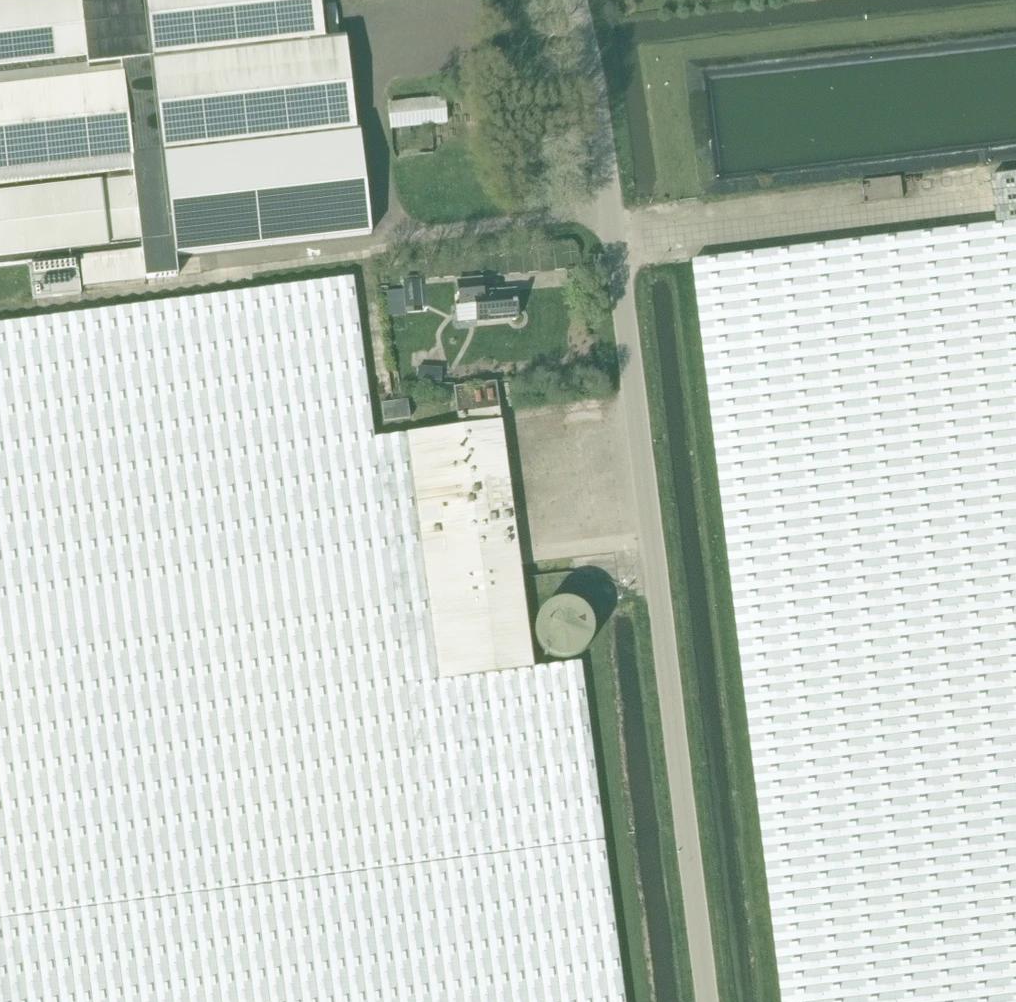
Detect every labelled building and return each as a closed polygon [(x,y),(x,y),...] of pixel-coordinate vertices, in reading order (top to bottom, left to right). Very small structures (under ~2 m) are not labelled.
[(23,264),(54,261),(54,264),(30,267),(34,300),(81,294),(78,261),(60,263),(60,260),(80,258),(142,251),(145,280),(178,276),(176,256),(291,243),(371,234),(360,133),(357,133),(346,39),(339,39),(325,41),(321,6),(320,0),(0,0),(0,267),(23,264)] [(389,105),(392,129),(447,123),(444,99),(389,105)] [(992,177),(998,225),(694,261),(783,1001),(1015,1001),(1015,174),(992,177)] [(868,203),(906,198),(903,176),(865,181),(868,203)] [(0,324),(0,1001),(626,1001),(582,662),(534,668),(521,566),(502,422),(376,438),(355,278),(0,324)] [(483,279),(459,281),(461,304),(476,303),(478,322),(519,319),(516,290),(484,293),(483,279)] [(420,281),(403,282),(405,309),(423,308),(420,281)] [(419,380),(442,382),(443,370),(420,368),(419,380)] [(391,399),(403,397),(400,372),(388,374),(391,399)] [(455,388),(458,416),(500,410),(497,383),(455,388)] [(604,422),(601,399),(562,404),(565,426),(604,422)] [(383,404),(385,422),(411,419),(408,401),(383,404)] [(594,633),(594,630),(594,626),(593,623),(592,619),(590,615),(588,612),(585,609),(582,606),(579,604),(575,603),(571,602),(567,601),(563,601),(559,601),(555,602),(552,604),(548,606),(545,608),(542,611),(540,614),(538,618),(536,621),(535,625),(535,629),(535,633),(536,637),(537,641),(539,645),(541,648),(543,651),(546,654),(549,656),(553,658),(557,659),(561,660),(565,660),(569,660),(573,659),(576,658),(580,656),(583,654),(586,651),(589,648),(591,645),(593,641),(594,637),(594,633)]
